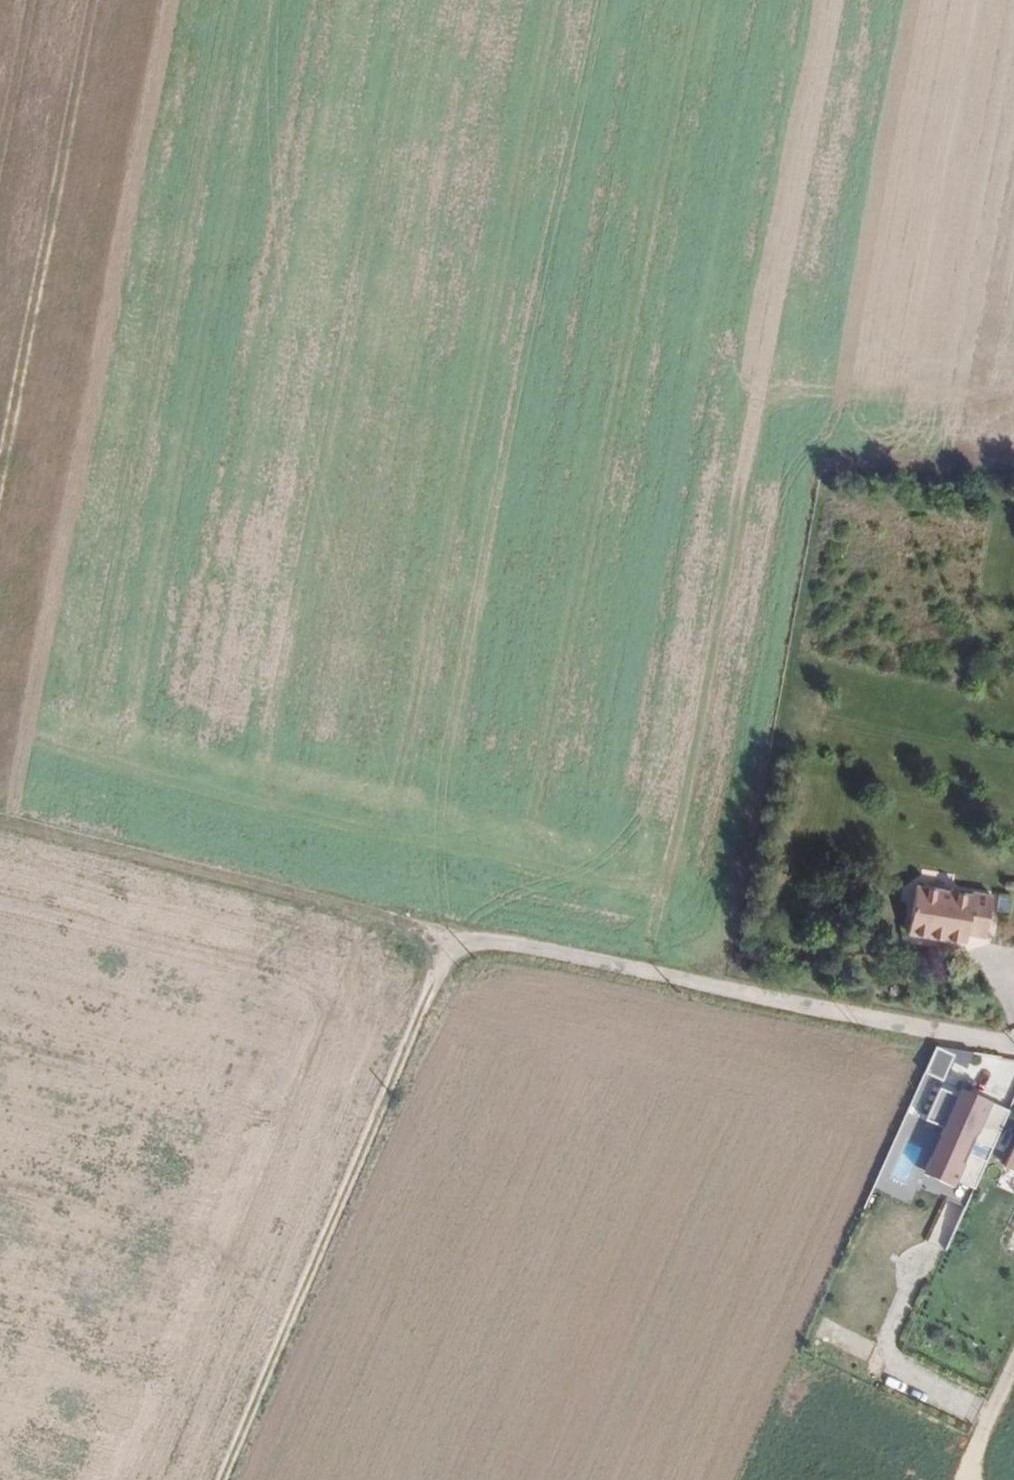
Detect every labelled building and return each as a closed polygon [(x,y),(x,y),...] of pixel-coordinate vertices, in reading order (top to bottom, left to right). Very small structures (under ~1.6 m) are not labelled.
[(978,962),(984,928),(926,917),(919,958),(937,960),(938,955),(966,960),(978,962)] [(965,966),(966,960),(938,955),(937,960),(965,966)] [(910,1113),(945,1126),(971,1056),(936,1043),(910,1113)] [(957,1181),(976,1188),(1009,1107),(959,1087),(924,1174),(955,1187),(957,1181)] [(1002,1233),(1013,1238),(1013,1205),(1002,1233)]
